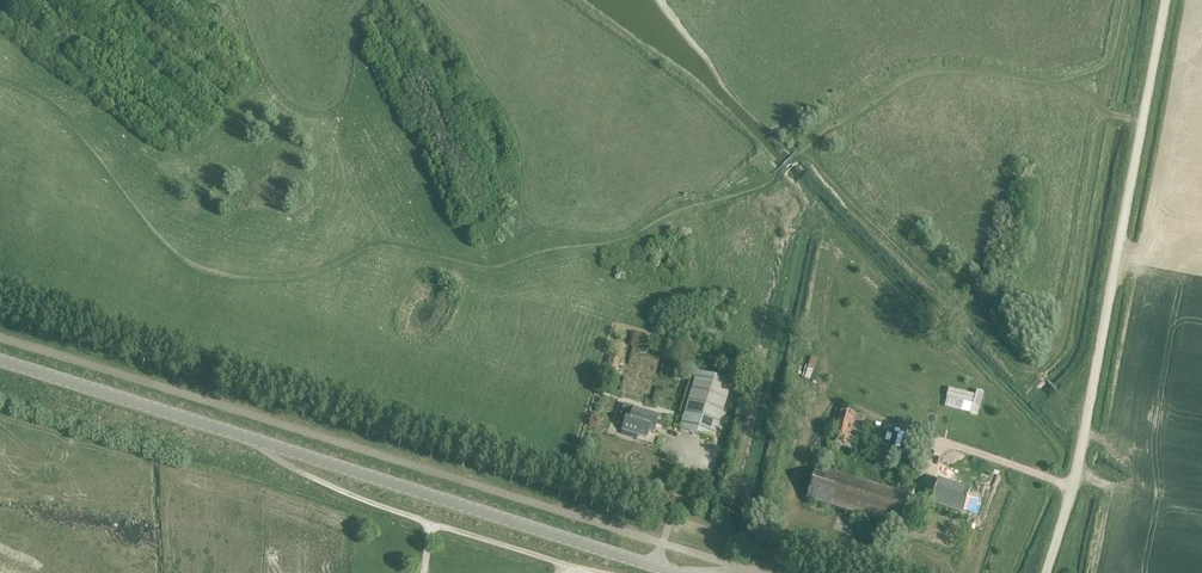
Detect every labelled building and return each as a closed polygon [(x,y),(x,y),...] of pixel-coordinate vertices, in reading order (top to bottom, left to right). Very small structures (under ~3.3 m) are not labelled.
[(609,370),(620,373),(624,358),(613,355),(609,370)] [(697,372),(680,430),(714,440),(732,383),(697,372)] [(950,397),(975,401),(976,392),(951,388),(950,397)] [(624,425),(622,430),(646,437),(650,425),(656,427),(659,416),(634,408),(631,415),(627,414),(626,419),(622,421),(624,425)] [(830,443),(844,447),(847,439),(833,435),(830,443)] [(806,499),(898,528),(908,495),(817,467),(806,499)] [(930,504),(963,514),(970,490),(959,487),(961,481),(952,478),(950,484),(938,480),(937,482),(936,481),(934,487),(933,487),(932,490),(935,491),(930,504)]
